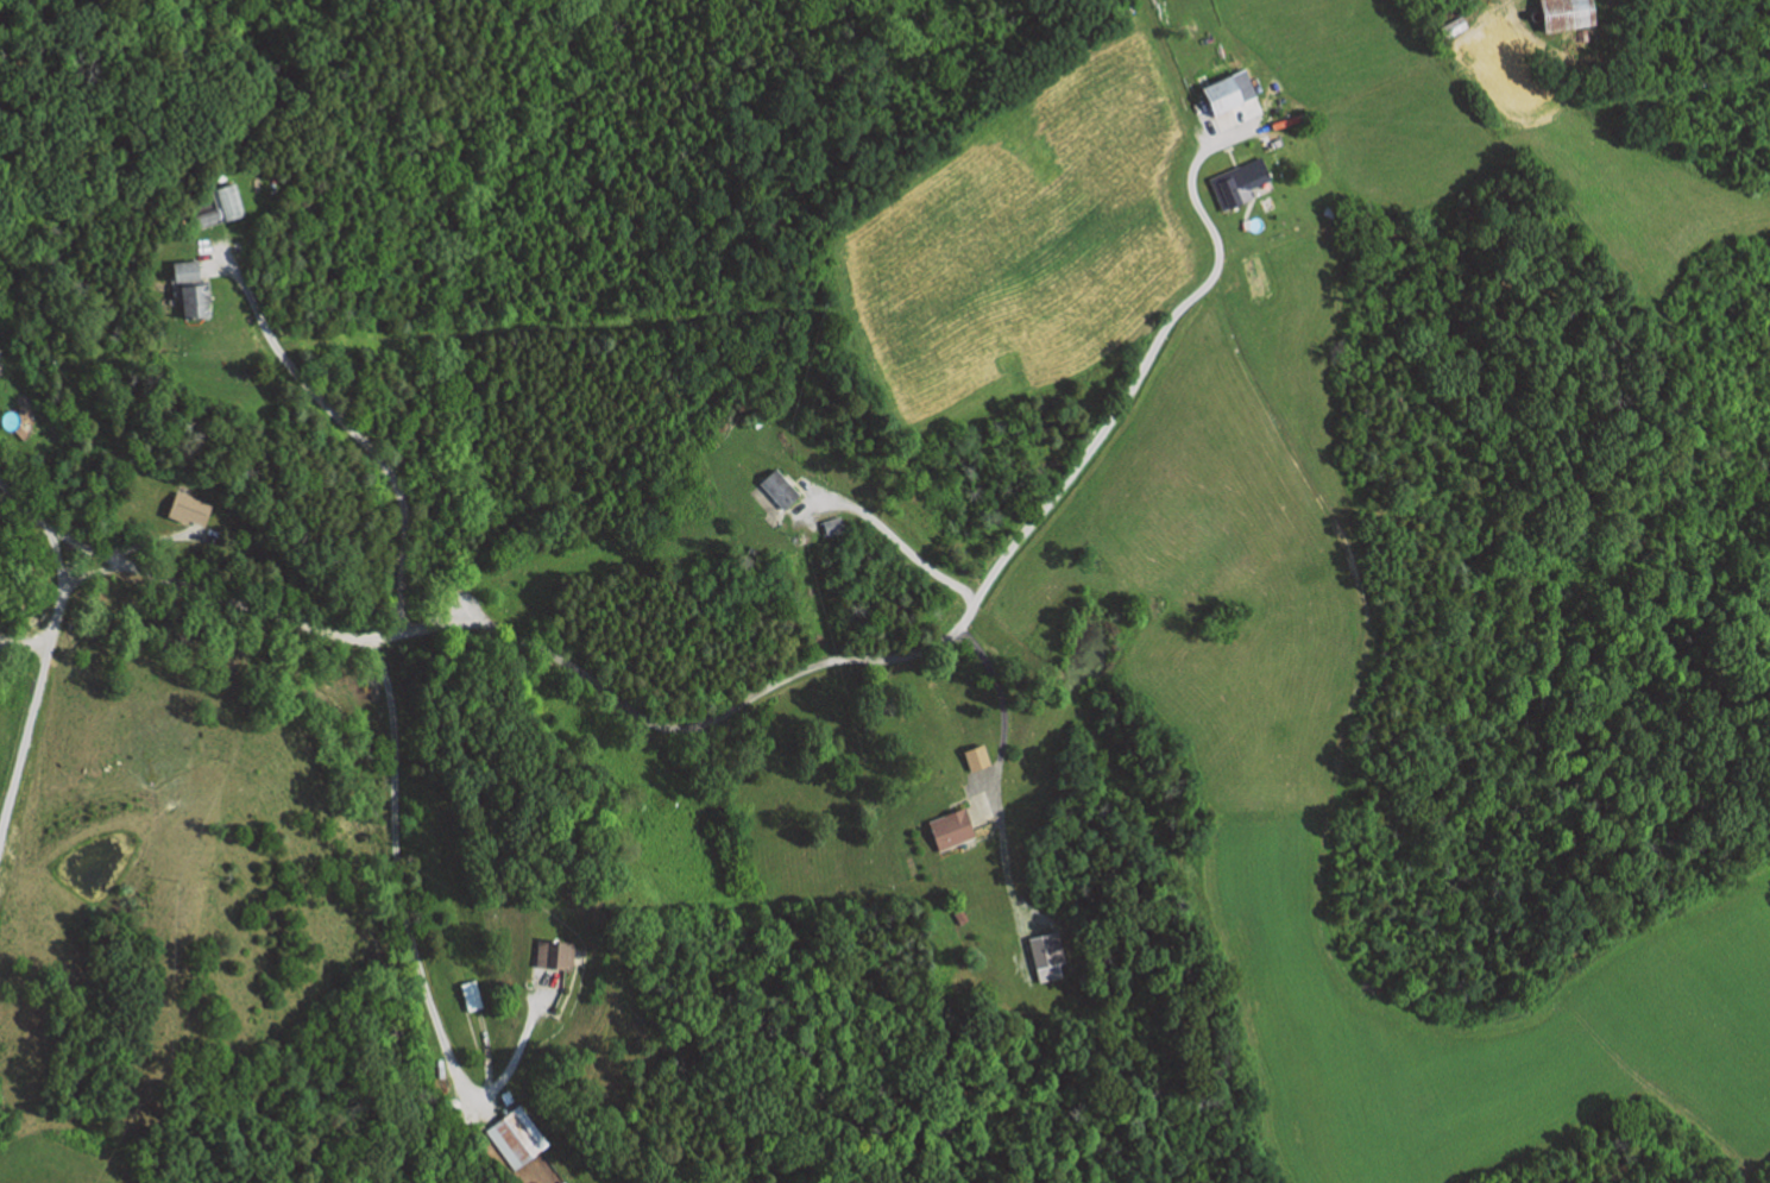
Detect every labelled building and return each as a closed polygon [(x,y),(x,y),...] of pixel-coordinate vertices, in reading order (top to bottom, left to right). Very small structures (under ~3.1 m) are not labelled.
[(1541,31),(1536,0),(1586,0),(1589,23),(1541,31)] [(1205,114),(1246,97),(1234,69),(1224,74),(1221,62),(1190,75),(1205,114)] [(1256,136),(1264,155),(1254,158),(1247,139),(1256,136)] [(1239,171),(1251,200),(1227,209),(1215,181),(1239,171)] [(242,214),(200,228),(196,216),(215,210),(210,193),(234,184),(242,214)] [(200,317),(182,320),(178,283),(174,284),(171,264),(196,262),(197,268),(199,282),(209,281),(212,306),(204,306),(206,312),(208,314),(208,316),(207,320),(202,320),(200,317)] [(773,468),(798,496),(782,510),(757,483),(773,468)] [(210,524),(203,522),(195,520),(194,523),(172,516),(182,491),(218,504),(210,524)] [(819,521),(821,531),(842,529),(839,517),(819,521)] [(966,769),(976,766),(985,762),(977,742),(958,749),(966,769)] [(934,849),(970,835),(964,820),(958,805),(922,819),(934,849)] [(1025,937),(1054,930),(1063,958),(1032,967),(1025,937)] [(575,969),(555,968),(541,968),(542,942),(577,942),(575,969)] [(479,981),(485,1007),(478,1008),(471,1011),(465,984),(479,981)] [(487,1131),(523,1105),(552,1144),(517,1170),(487,1131)]
